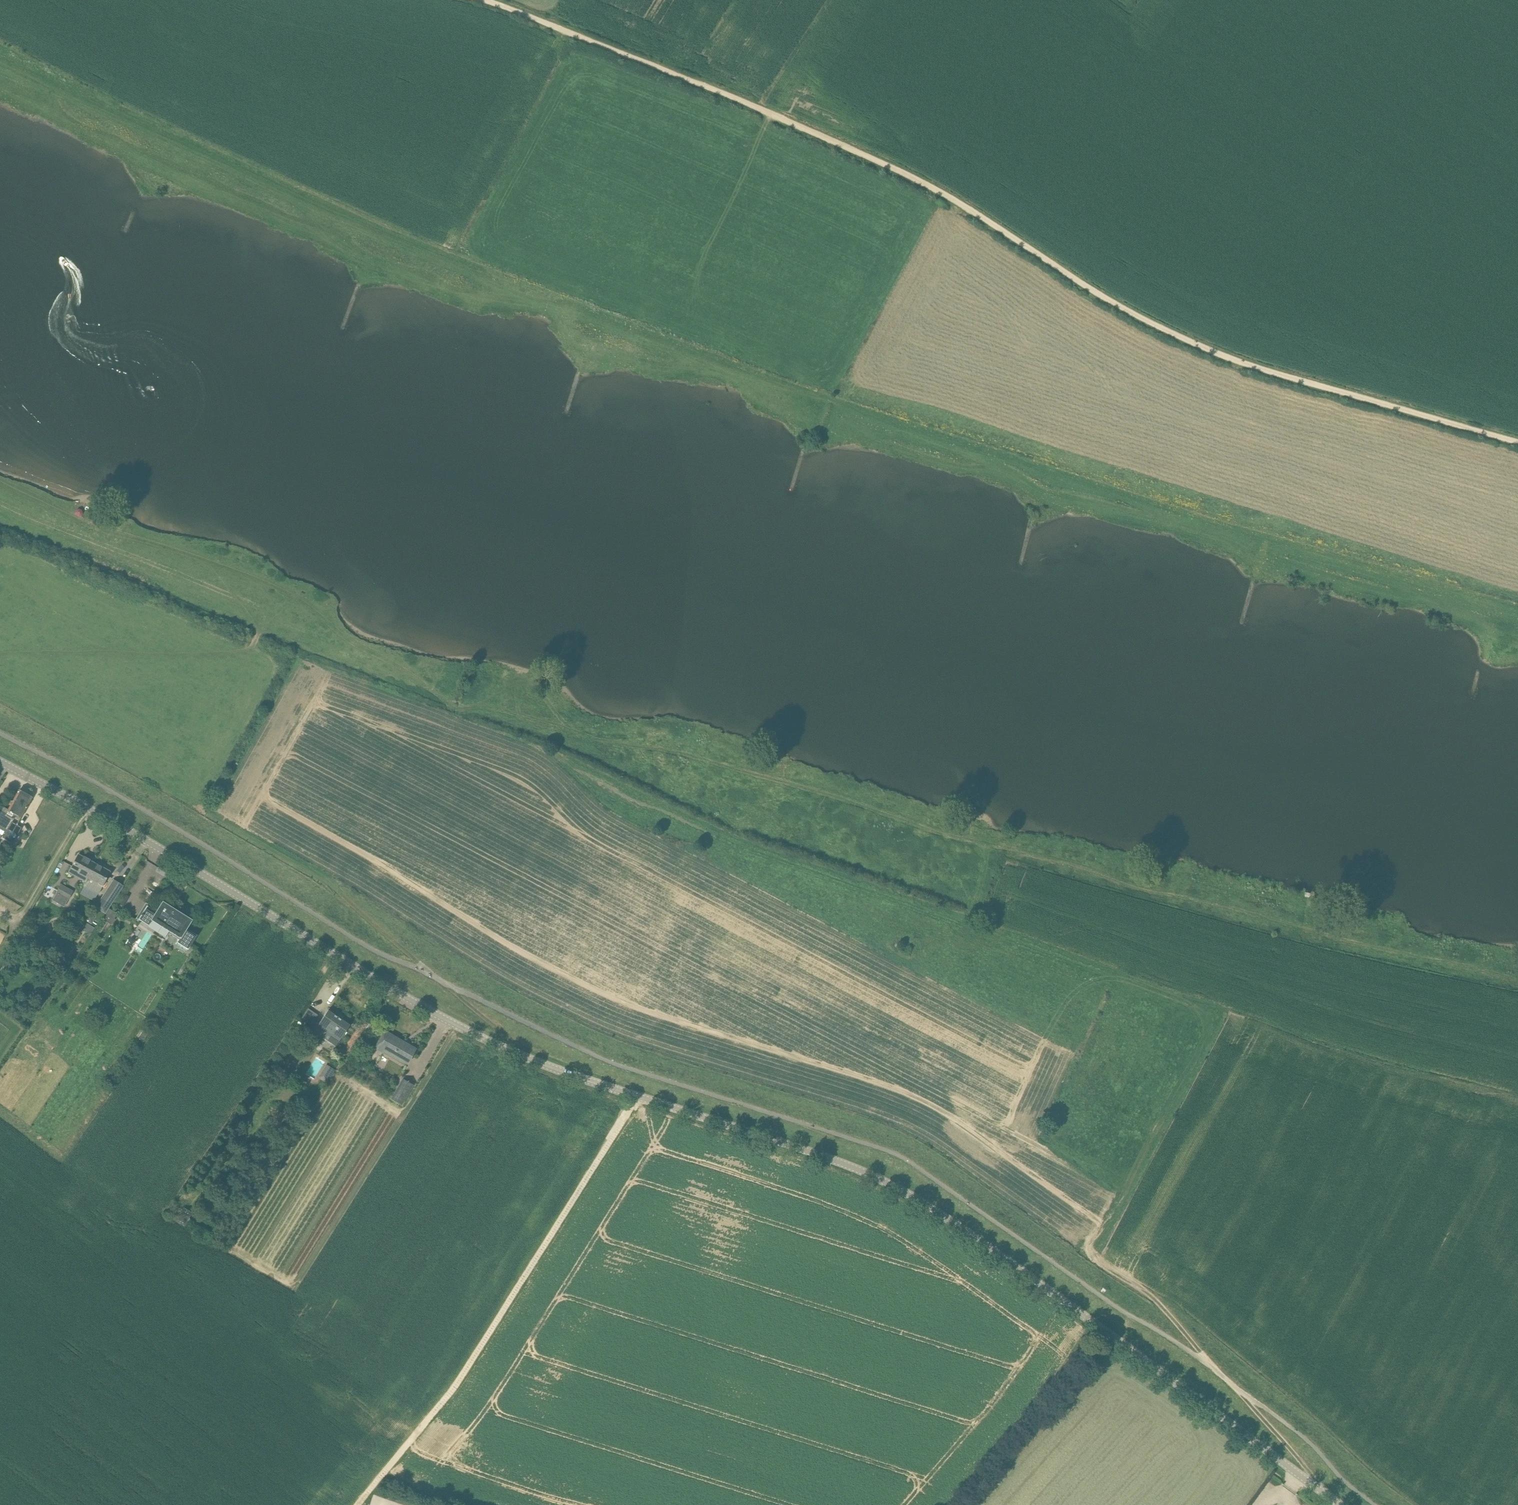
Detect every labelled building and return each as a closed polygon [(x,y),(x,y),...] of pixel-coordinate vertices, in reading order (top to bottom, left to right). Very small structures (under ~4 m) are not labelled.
[(7,830),(3,837),(13,843),(22,828),(17,825),(33,798),(19,790),(8,810),(2,806),(0,808),(0,826),(7,830)] [(86,882),(95,864),(78,854),(69,872),(86,882)] [(99,894),(106,881),(111,872),(95,864),(86,882),(83,886),(99,894)] [(124,886),(114,879),(97,907),(106,913),(124,886)] [(75,891),(62,884),(54,898),(65,904),(67,899),(69,900),(75,891)] [(160,912),(146,903),(136,920),(167,939),(170,934),(179,940),(176,945),(187,952),(198,935),(187,928),(186,930),(184,929),(189,921),(164,906),(160,912)] [(70,910),(64,907),(59,916),(65,920),(70,910)] [(89,912),(84,919),(92,924),(96,917),(89,912)] [(312,1024),(318,1015),(308,1008),(302,1017),(312,1024)] [(318,1023),(312,1030),(336,1047),(337,1045),(341,1039),(344,1034),(350,1025),(328,1010),(319,1024),(318,1023)] [(403,1044),(404,1042),(385,1031),(375,1048),(383,1053),(384,1050),(408,1064),(415,1050),(406,1045),(406,1046),(403,1044)] [(403,1105),(414,1085),(403,1079),(392,1099),(403,1105)] [(184,1208),(177,1221),(185,1226),(192,1213),(184,1208)]
